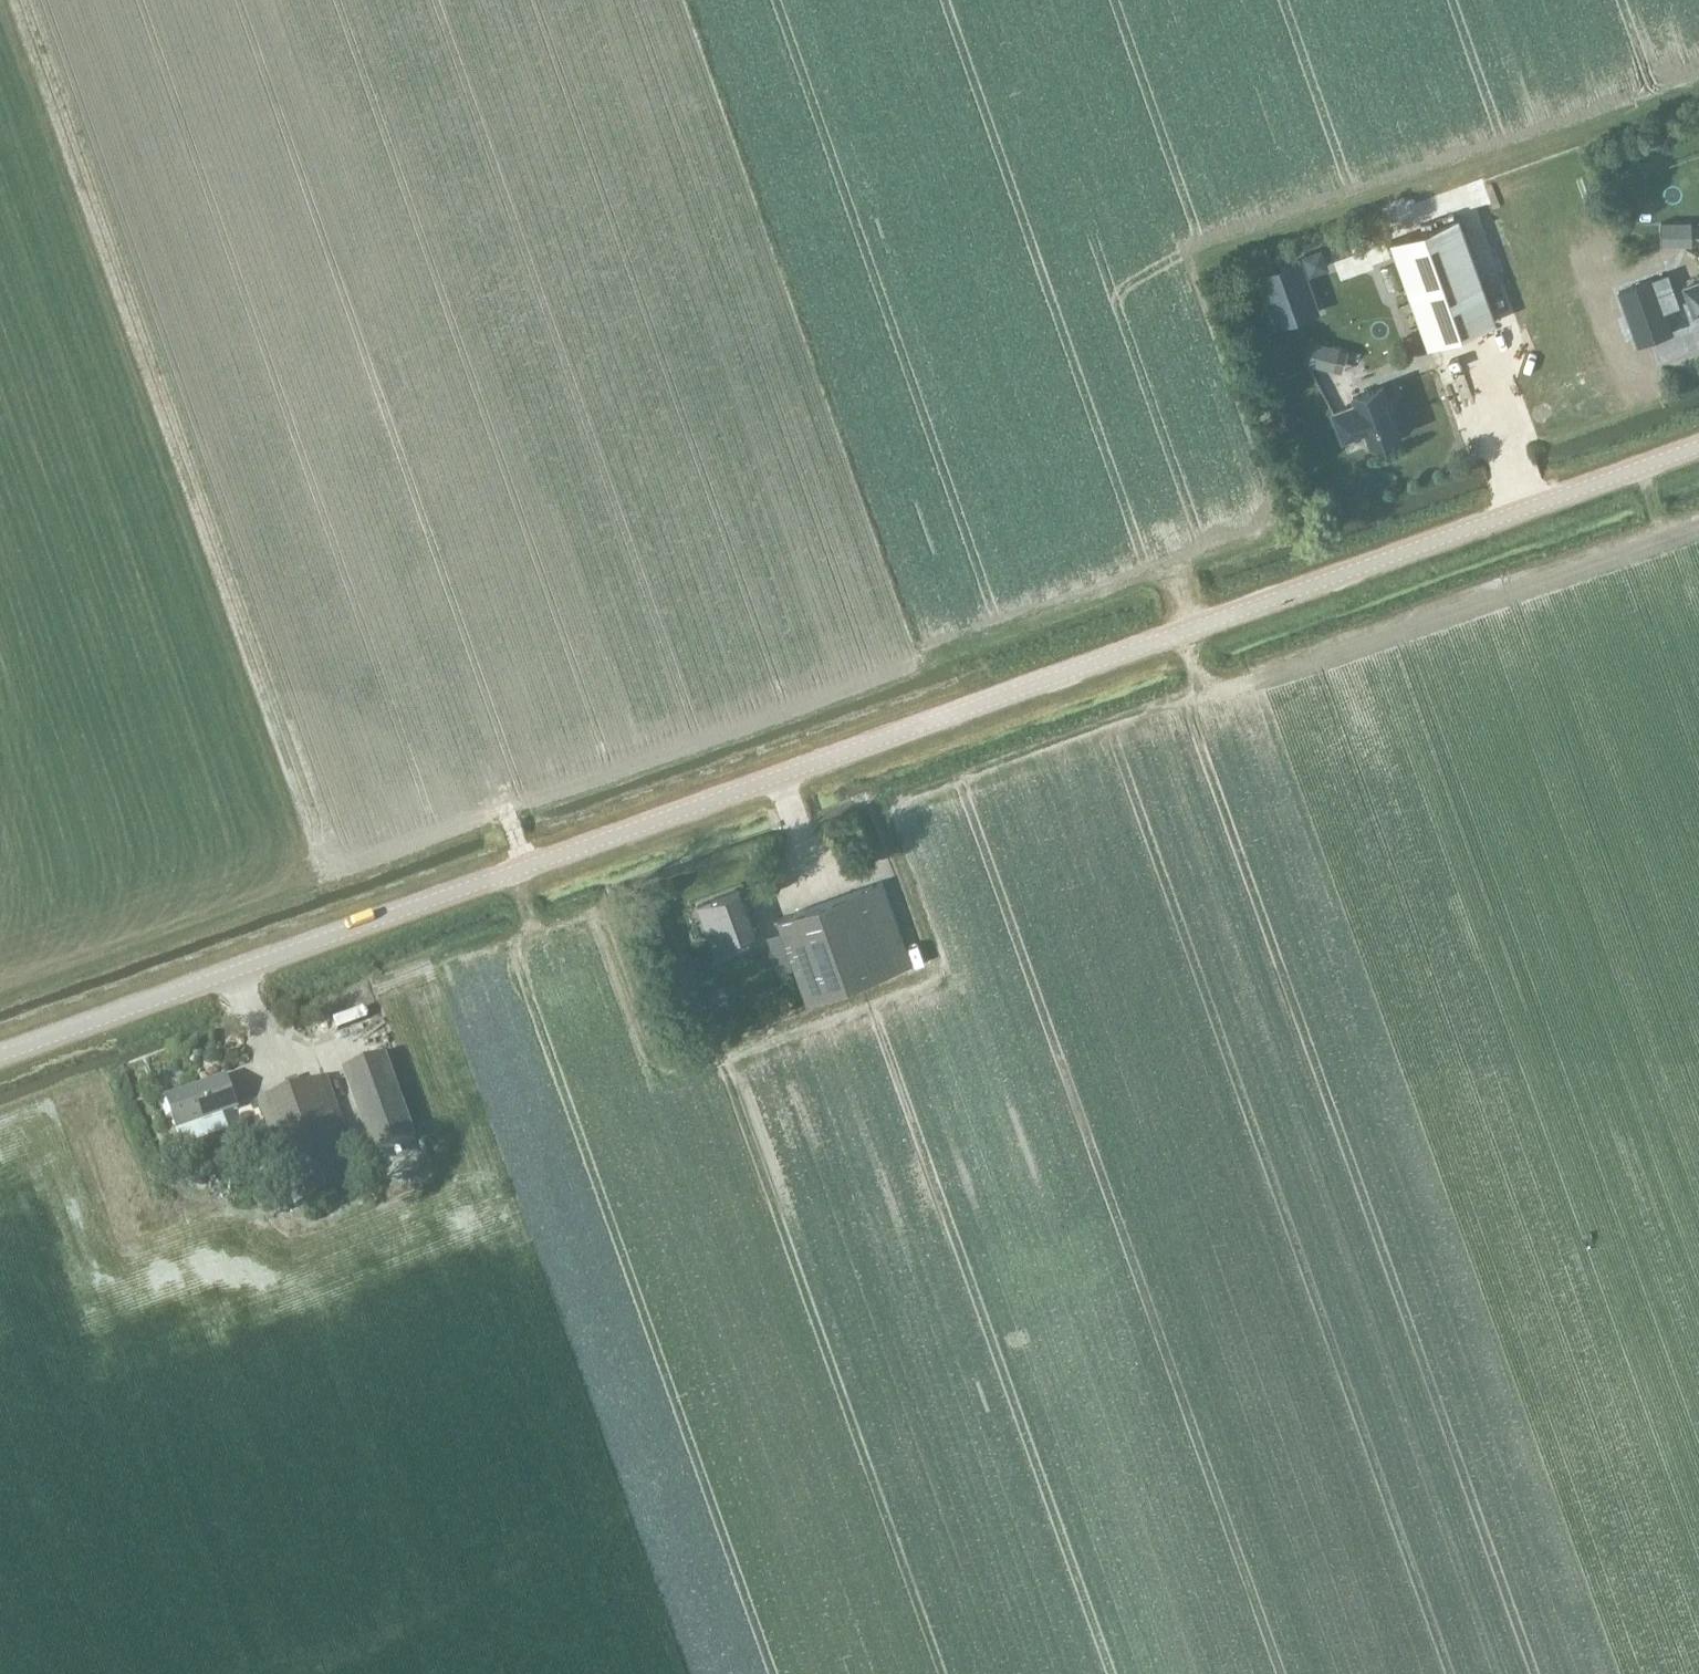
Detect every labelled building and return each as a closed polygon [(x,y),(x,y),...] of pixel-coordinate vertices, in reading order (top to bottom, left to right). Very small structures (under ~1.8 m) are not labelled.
[(1428,345),(1495,321),(1458,216),(1390,240),(1428,345)] [(1689,222),(1659,222),(1659,245),(1690,244),(1689,222)] [(1322,246),(1304,253),(1309,269),(1327,262),(1322,246)] [(1303,317),(1291,284),(1307,279),(1301,259),(1259,273),(1277,326),(1303,317)] [(1673,331),(1666,310),(1660,293),(1676,287),(1671,271),(1621,289),(1640,343),(1673,331)] [(1683,286),(1693,314),(1698,312),(1698,280),(1683,286)] [(1311,340),(1304,361),(1332,369),(1339,348),(1311,340)] [(1400,434),(1383,386),(1352,397),(1355,404),(1332,412),(1342,441),(1365,432),(1370,445),(1373,443),(1379,445),(1384,445),(1389,443),(1393,440),(1396,435),(1400,434)] [(807,1002),(912,965),(882,881),(777,919),(790,954),(779,958),(783,970),(794,967),(807,1002)] [(712,947),(755,932),(739,890),(697,905),(712,947)] [(373,1157),(381,1154),(416,1142),(386,1057),(342,1072),(373,1157)] [(176,1131),(237,1109),(226,1078),(165,1099),(176,1131)] [(288,1187),(356,1163),(326,1078),(258,1102),(288,1187)] [(191,1167),(188,1183),(201,1186),(204,1169),(191,1167)]
